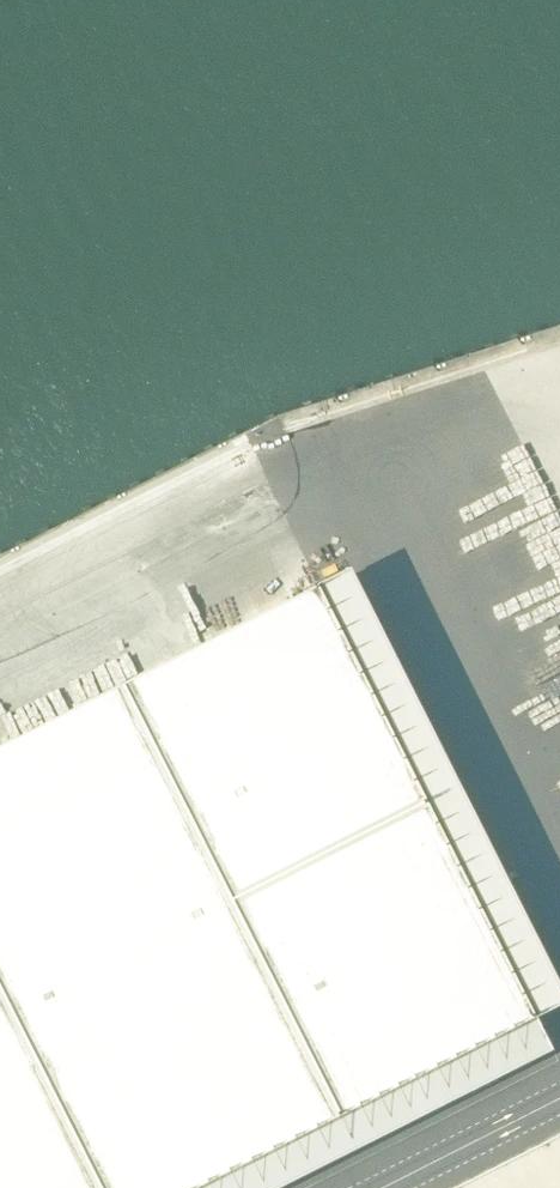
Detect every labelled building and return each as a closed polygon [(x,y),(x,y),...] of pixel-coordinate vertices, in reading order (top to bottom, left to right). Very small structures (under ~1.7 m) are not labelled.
[(0,754),(0,1187),(212,1187),(539,1023),(321,592),(0,754)] [(547,1145),(557,1169),(559,1168),(559,1139),(547,1145)]
